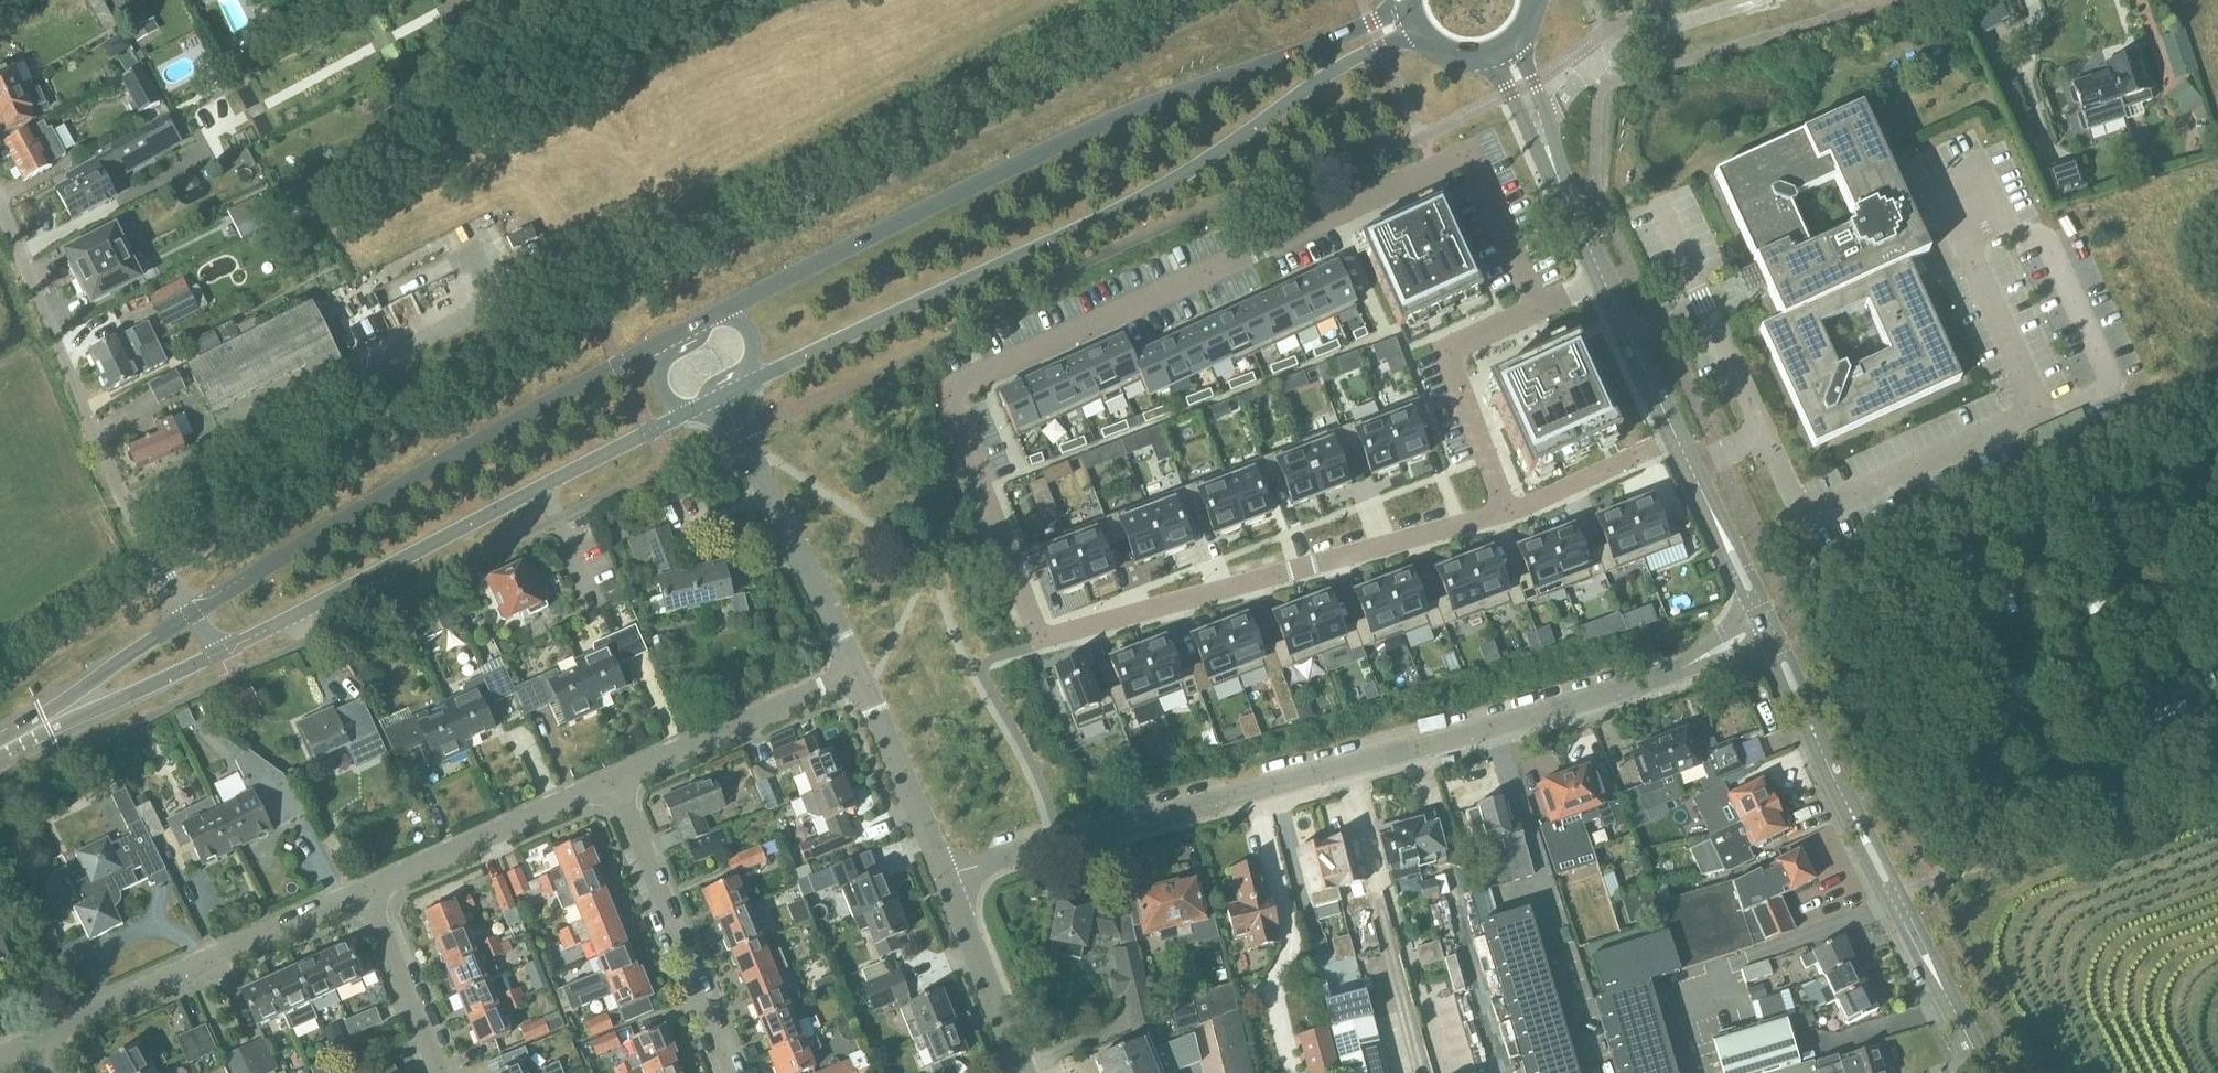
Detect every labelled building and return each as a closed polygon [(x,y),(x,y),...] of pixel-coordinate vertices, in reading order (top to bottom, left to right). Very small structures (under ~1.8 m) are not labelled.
[(116,24),(102,0),(89,0),(87,1),(104,31),(116,24)] [(151,18),(141,0),(112,0),(129,30),(151,18)] [(646,11),(663,3),(661,0),(640,0),(646,11)] [(473,2),(447,16),(457,34),(483,20),(473,2)] [(268,5),(254,12),(267,37),(280,30),(268,5)] [(108,55),(116,57),(131,47),(123,34),(103,46),(108,55)] [(126,72),(139,65),(132,52),(118,59),(126,72)] [(2108,74),(2118,102),(2121,112),(2150,102),(2147,92),(2148,92),(2136,55),(2106,66),(2108,74)] [(22,89),(12,64),(0,69),(0,98),(22,89)] [(138,115),(159,104),(140,68),(119,79),(138,115)] [(2118,102),(2108,74),(2071,86),(2081,115),(2108,107),(2108,105),(2118,102)] [(22,89),(0,98),(0,123),(1,126),(32,113),(22,89)] [(174,138),(211,119),(202,101),(165,121),(174,138)] [(1862,105),(1861,105),(1860,105),(1714,172),(1758,267),(1746,273),(1752,287),(1764,282),(1781,318),(1760,327),(1760,328),(1760,329),(1813,445),(1813,446),(1814,446),(1815,446),(1959,380),(1960,380),(1960,379),(1961,378),(1960,377),(1908,262),(1928,253),(1928,252),(1929,252),(1929,251),(1929,250),(1863,106),(1862,106),(1862,105)] [(48,131),(44,123),(32,130),(31,128),(5,143),(26,181),(52,166),(51,164),(66,157),(51,129),(48,131)] [(149,144),(158,140),(152,128),(143,133),(141,129),(109,146),(113,153),(96,162),(76,172),(79,179),(58,191),(73,220),(115,198),(104,178),(121,168),(117,162),(149,144)] [(2087,191),(2076,159),(2042,170),(2052,202),(2087,191)] [(240,241),(274,225),(260,197),(226,213),(240,241)] [(1371,231),(1359,237),(1376,275),(1400,327),(1481,290),(1440,200),(1371,231)] [(93,301),(141,278),(116,228),(68,252),(73,262),(69,264),(84,294),(88,292),(93,301)] [(1337,264),(1316,274),(1336,317),(1357,307),(1337,264)] [(1315,326),(1336,317),(1316,274),(1296,283),(1315,326)] [(1315,326),(1296,283),(1275,292),(1295,335),(1315,326)] [(164,325),(200,308),(189,286),(153,304),(164,325)] [(1295,335),(1275,292),(1255,302),(1274,345),(1295,335)] [(313,376),(342,361),(312,302),(189,365),(212,412),(307,364),(313,376)] [(1255,302),(1234,311),(1254,354),(1274,345),(1255,302)] [(1232,364),(1254,354),(1234,311),(1214,320),(1230,359),(1232,364)] [(1214,320),(1193,330),(1211,368),(1230,359),(1214,320)] [(193,342),(200,358),(241,337),(232,322),(192,342),(193,342)] [(161,351),(157,342),(156,341),(151,330),(148,323),(135,329),(90,351),(98,368),(99,369),(109,390),(154,368),(166,362),(161,351)] [(1364,327),(1352,333),(1356,341),(1368,335),(1364,327)] [(1193,330),(1173,339),(1190,377),(1211,368),(1193,330)] [(1102,347),(1121,390),(1141,380),(1132,357),(1123,337),(1102,347)] [(1173,339),(1152,348),(1170,386),(1190,377),(1173,339)] [(1379,359),(1399,351),(1394,339),(1374,347),(1379,359)] [(1336,340),(1325,345),(1328,354),(1340,348),(1336,340)] [(1575,342),(1484,384),(1527,477),(1618,436),(1575,342)] [(1325,345),(1313,350),(1316,358),(1328,354),(1325,345)] [(1081,356),(1101,399),(1103,404),(1123,395),(1121,390),(1102,347),(1081,356)] [(1148,396),(1170,386),(1152,348),(1132,357),(1141,380),(1148,396)] [(1358,351),(1334,360),(1340,376),(1364,368),(1358,351)] [(1061,365),(1080,408),(1101,399),(1081,356),(1061,365)] [(1294,357),(1282,362),(1285,370),(1297,365),(1294,357)] [(1282,362),(1270,366),(1273,374),(1285,370),(1282,362)] [(1080,408),(1061,365),(1040,375),(1060,418),(1080,408)] [(158,403),(187,389),(177,369),(148,383),(158,403)] [(1252,373),(1240,378),(1243,386),(1255,381),(1252,373)] [(1060,418),(1040,375),(1020,384),(1039,427),(1060,418)] [(1240,378),(1228,382),(1231,391),(1243,386),(1240,378)] [(1278,381),(1283,393),(1293,390),(1288,378),(1278,381)] [(1018,437),(1039,427),(1020,384),(998,394),(1018,437)] [(1210,389),(1198,394),(1201,402),(1213,397),(1210,389)] [(1244,409),(1258,404),(1254,392),(1239,397),(1244,409)] [(1198,394),(1185,398),(1188,407),(1201,402),(1198,394)] [(1380,413),(1399,464),(1426,454),(1416,427),(1428,423),(1419,398),(1380,413)] [(1244,416),(1238,400),(1226,405),(1231,420),(1244,416)] [(1167,405),(1155,410),(1158,418),(1170,413),(1167,405)] [(1155,410),(1142,415),(1145,423),(1158,418),(1155,410)] [(1399,464),(1380,413),(1340,428),(1350,453),(1362,448),(1372,475),(1399,464)] [(138,468),(186,447),(189,445),(184,434),(190,432),(183,414),(156,426),(159,432),(128,445),(138,468)] [(1125,421),(1113,426),(1116,434),(1129,429),(1125,421)] [(1113,426),(1101,430),(1104,439),(1116,434),(1113,426)] [(1301,443),(1321,494),(1347,484),(1337,457),(1350,453),(1340,428),(1301,443)] [(1084,437),(1071,442),(1074,450),(1087,446),(1084,437)] [(1071,442),(1059,446),(1062,455),(1074,450),(1071,442)] [(1321,494),(1301,443),(1262,458),(1271,483),(1284,478),(1294,504),(1321,494)] [(1095,451),(1082,456),(1087,469),(1100,464),(1095,451)] [(1040,453),(1029,458),(1032,466),(1044,462),(1040,453)] [(1259,487),(1271,483),(1262,458),(1223,472),(1242,524),(1269,514),(1259,487)] [(1056,480),(1051,468),(1042,471),(1047,483),(1056,480)] [(1223,472),(1184,487),(1194,512),(1207,507),(1217,534),(1242,524),(1223,472)] [(1031,494),(1048,488),(1044,479),(1027,485),(1031,494)] [(1180,517),(1194,512),(1184,487),(1146,502),(1165,553),(1190,544),(1180,517)] [(1625,508),(1643,558),(1682,544),(1673,520),(1660,525),(1650,498),(1625,508)] [(1146,502),(1105,517),(1114,542),(1126,538),(1137,564),(1165,553),(1146,502)] [(1643,558),(1625,508),(1597,517),(1607,544),(1595,549),(1604,573),(1643,558)] [(1114,542),(1105,517),(1065,532),(1085,584),(1112,574),(1102,547),(1114,542)] [(1572,527),(1545,537),(1565,588),(1604,573),(1595,549),(1582,553),(1572,527)] [(666,528),(629,543),(634,558),(651,553),(661,578),(658,579),(661,595),(662,596),(649,599),(653,617),(666,614),(731,599),(733,598),(732,597),(730,588),(724,563),(682,573),(671,545),(673,544),(666,528)] [(1085,584),(1065,532),(1026,547),(1035,572),(1048,568),(1058,594),(1085,584)] [(1525,603),(1565,588),(1545,537),(1518,547),(1528,574),(1516,578),(1525,603)] [(1490,549),(1464,559),(1482,611),(1510,601),(1513,608),(1525,603),(1516,578),(1504,583),(1490,549)] [(1811,556),(1801,561),(1809,578),(1820,574),(1817,568),(1811,556)] [(1444,626),(1482,611),(1464,559),(1437,569),(1447,596),(1434,601),(1444,626)] [(1711,559),(1701,564),(1704,572),(1715,567),(1711,559)] [(524,618),(547,608),(526,562),(488,581),(499,605),(497,611),(500,619),(506,620),(521,612),(524,618)] [(1444,626),(1434,601),(1422,606),(1409,571),(1382,581),(1401,633),(1428,623),(1431,630),(1444,626)] [(606,606),(622,598),(614,579),(597,587),(606,606)] [(1365,618),(1353,623),(1363,648),(1401,633),(1382,581),(1355,592),(1365,618)] [(2013,583),(1985,604),(1997,620),(2024,599),(2013,583)] [(1300,604),(1320,655),(1347,645),(1349,653),(1363,648),(1353,623),(1340,628),(1327,593),(1300,604)] [(2094,593),(2070,609),(2082,629),(2106,614),(2094,593)] [(1281,670),(1320,655),(1300,604),(1274,614),(1284,640),(1271,645),(1281,670)] [(451,611),(437,617),(444,632),(458,625),(451,611)] [(1633,612),(1621,617),(1626,631),(1638,626),(1633,612)] [(1281,670),(1271,645),(1259,650),(1246,616),(1219,626),(1238,677),(1265,667),(1268,675),(1281,670)] [(596,709),(594,701),(623,688),(615,667),(646,653),(634,626),(592,644),(592,654),(575,661),(578,669),(596,709)] [(1238,677),(1219,626),(1192,636),(1202,663),(1190,667),(1199,692),(1238,677)] [(1164,638),(1137,648),(1157,700),(1183,690),(1186,697),(1199,692),(1190,667),(1177,672),(1164,638)] [(1118,715),(1157,700),(1137,648),(1111,658),(1121,685),(1108,690),(1118,715)] [(1036,683),(1049,678),(1042,659),(1029,664),(1036,683)] [(1077,730),(1118,715),(1108,690),(1096,694),(1083,660),(1055,671),(1077,730)] [(467,751),(464,743),(493,729),(484,708),(516,694),(514,688),(504,667),(462,685),(462,695),(445,703),(467,751)] [(596,709),(578,669),(562,676),(555,670),(514,688),(516,694),(525,715),(557,701),(567,722),(596,709)] [(1299,719),(1281,670),(1268,675),(1282,712),(1286,723),(1298,719),(1299,719)] [(1036,683),(1040,695),(1050,692),(1045,680),(1036,683)] [(1378,695),(1373,684),(1363,687),(1368,698),(1378,695)] [(1761,707),(1767,704),(1763,696),(1757,699),(1761,707)] [(332,709),(298,725),(315,761),(356,742),(366,763),(386,753),(369,717),(360,698),(332,711),(332,709)] [(467,751),(445,703),(448,711),(431,718),(424,712),(383,730),(395,756),(426,743),(436,764),(467,751)] [(1312,717),(1309,708),(1306,707),(1298,710),(1298,712),(1302,721),(1310,718),(1312,717)] [(188,709),(173,716),(180,731),(192,726),(194,721),(188,709)] [(1694,745),(1689,729),(1659,740),(1672,777),(1701,766),(1697,754),(1704,751),(1715,781),(1745,769),(1734,740),(1715,747),(1712,739),(1694,745)] [(801,763),(813,792),(843,780),(842,776),(844,774),(841,767),(837,766),(831,750),(819,755),(812,739),(772,755),(779,772),(801,763)] [(1660,791),(1657,782),(1672,777),(1659,740),(1631,750),(1640,772),(1637,773),(1642,785),(1628,790),(1619,794),(1628,819),(1664,806),(1663,804),(1680,799),(1675,785),(1660,791)] [(217,797),(213,799),(237,849),(271,832),(269,827),(303,810),(288,784),(284,776),(247,752),(236,762),(251,795),(223,809),(221,805),(217,797)] [(756,784),(767,780),(774,777),(773,775),(755,766),(749,768),(756,784)] [(1568,775),(1565,776),(1577,814),(1581,823),(1597,817),(1601,828),(1613,824),(1592,766),(1579,771),(1576,769),(1570,772),(1568,775)] [(1558,843),(1568,840),(1561,821),(1577,814),(1565,776),(1537,786),(1558,843)] [(706,834),(699,816),(722,807),(711,778),(661,798),(673,827),(674,826),(681,844),(706,834)] [(767,780),(756,784),(761,798),(772,793),(767,780)] [(855,810),(843,780),(813,792),(802,797),(808,814),(816,817),(822,815),(830,833),(800,846),(805,861),(855,841),(843,815),(855,810)] [(1733,809),(1740,821),(1740,822),(1776,804),(1769,788),(1765,790),(1760,781),(1740,791),(1739,789),(1728,794),(1724,785),(1693,800),(1701,815),(1702,818),(1707,816),(1720,811),(1721,815),(1733,809)] [(140,806),(149,802),(145,794),(136,798),(140,806)] [(1502,844),(1504,853),(1506,861),(1512,882),(1519,880),(1533,876),(1534,876),(1528,856),(1519,824),(1513,825),(1505,798),(1491,801),(1488,800),(1481,801),(1479,805),(1478,805),(1478,806),(1479,809),(1468,812),(1478,848),(1487,845),(1487,848),(1502,844)] [(190,815),(170,824),(181,848),(192,843),(202,865),(237,849),(213,799),(188,811),(190,815)] [(151,838),(163,832),(149,804),(137,810),(151,838)] [(1785,831),(1780,822),(1784,821),(1776,804),(1740,822),(1740,821),(1708,837),(1709,840),(1689,849),(1701,875),(1723,869),(1725,872),(1753,860),(1748,849),(1785,831)] [(1646,813),(1629,820),(1634,831),(1650,823),(1646,813)] [(1406,827),(1416,865),(1434,861),(1434,863),(1446,860),(1436,822),(1435,819),(1426,822),(1425,822),(1424,820),(1420,821),(1416,817),(1404,821),(1406,827)] [(82,870),(65,878),(79,905),(72,908),(89,941),(121,924),(106,894),(116,889),(119,893),(138,884),(132,873),(145,866),(149,873),(164,866),(141,821),(127,828),(131,836),(111,845),(107,837),(74,853),(82,870)] [(1406,827),(1404,821),(1395,823),(1393,828),(1389,829),(1390,831),(1379,834),(1380,836),(1386,859),(1383,860),(1386,872),(1389,871),(1392,884),(1419,876),(1416,865),(1406,827)] [(719,832),(686,845),(691,859),(725,846),(719,832)] [(530,892),(592,867),(596,865),(585,838),(553,852),(560,869),(526,884),(520,868),(507,873),(516,895),(529,890),(530,892)] [(1354,838),(1325,846),(1337,891),(1340,903),(1354,899),(1351,886),(1365,882),(1354,838)] [(1340,903),(1337,891),(1325,846),(1312,849),(1311,845),(1300,848),(1301,852),(1297,853),(1312,910),(1340,903)] [(733,874),(764,860),(757,846),(727,859),(733,874)] [(1813,879),(1810,875),(1814,870),(1812,866),(1805,865),(1798,851),(1746,876),(1753,890),(1775,879),(1780,890),(1782,894),(1813,879)] [(1230,871),(1230,872),(1238,905),(1225,908),(1233,941),(1245,939),(1248,950),(1277,944),(1274,931),(1276,931),(1269,899),(1267,899),(1260,865),(1259,863),(1247,866),(1244,865),(1237,867),(1235,870),(1230,871)] [(603,892),(592,867),(530,892),(531,896),(540,893),(542,898),(555,892),(563,909),(574,905),(603,892)] [(894,903),(881,872),(841,889),(847,904),(856,900),(862,916),(894,903)] [(502,912),(516,906),(502,875),(489,881),(502,912)] [(1663,921),(1587,946),(1605,995),(1650,980),(1753,948),(1752,945),(1763,941),(1765,943),(1793,931),(1776,891),(1780,890),(1775,879),(1753,890),(1746,876),(1732,883),(1731,880),(1657,904),(1663,921)] [(1191,880),(1188,877),(1183,878),(1181,882),(1164,886),(1176,937),(1182,935),(1179,925),(1205,919),(1195,879),(1191,880)] [(741,894),(735,878),(701,892),(713,920),(716,918),(757,901),(758,901),(753,889),(741,894)] [(814,893),(808,878),(797,882),(803,897),(814,893)] [(1424,902),(1440,897),(1436,881),(1420,885),(1424,902)] [(1176,937),(1164,886),(1149,889),(1146,887),(1141,888),(1138,892),(1134,893),(1144,933),(1159,930),(1162,940),(1176,937)] [(1629,924),(1658,914),(1650,889),(1621,899),(1629,924)] [(561,940),(613,918),(603,892),(574,905),(580,920),(571,924),(572,926),(558,932),(561,940)] [(435,941),(465,928),(458,912),(473,906),(469,895),(424,914),(435,941)] [(730,952),(760,940),(753,924),(764,919),(757,901),(716,918),(730,952)] [(1116,918),(1114,911),(1090,907),(1090,906),(1059,901),(1052,940),(1054,940),(1052,953),(1080,958),(1085,932),(1116,938),(1118,946),(1111,949),(1117,975),(1108,977),(1113,997),(1122,995),(1132,1033),(1154,1023),(1129,916),(1116,918)] [(894,903),(862,916),(853,920),(858,932),(868,928),(880,958),(902,949),(897,936),(906,932),(894,903)] [(795,926),(811,920),(806,907),(790,914),(795,926)] [(1527,909),(1481,923),(1492,961),(1539,947),(1527,909)] [(624,944),(613,918),(561,940),(565,949),(588,940),(595,956),(624,944)] [(8,960),(14,956),(0,928),(0,963),(8,960)] [(446,966),(476,954),(465,928),(435,941),(446,966)] [(50,949),(60,945),(54,933),(45,938),(50,949)] [(485,950),(502,942),(498,934),(481,941),(485,950)] [(1824,978),(1854,963),(1853,961),(1842,938),(1800,958),(1805,969),(1817,963),(1822,975),(1823,976),(1824,978)] [(766,954),(760,940),(730,952),(744,986),(774,973),(786,968),(778,949),(766,954)] [(489,959),(506,951),(502,942),(485,950),(476,954),(446,966),(457,993),(504,973),(504,972),(486,979),(481,966),(491,962),(489,959)] [(1438,942),(1416,949),(1421,967),(1442,961),(1443,961),(1438,942)] [(566,999),(635,970),(624,944),(595,956),(602,971),(561,988),(566,999)] [(343,947),(342,945),(331,949),(332,951),(320,956),(335,990),(361,979),(346,946),(343,947)] [(1352,945),(1335,949),(1336,956),(1341,958),(1354,955),(1352,945)] [(1539,947),(1492,961),(1494,969),(1503,998),(1550,984),(1549,980),(1539,947)] [(335,990),(320,956),(307,962),(307,960),(295,966),(295,968),(311,1001),(335,990)] [(1745,983),(1772,974),(1767,960),(1740,969),(1745,983)] [(1854,963),(1824,978),(1814,983),(1802,987),(1813,1009),(1813,1010),(1825,1006),(1835,1002),(1866,987),(1865,986),(1854,963)] [(292,969),(291,968),(279,973),(280,975),(270,979),(285,1012),(291,1027),(317,1016),(311,1001),(295,968),(292,969)] [(650,996),(639,968),(635,970),(566,999),(570,1010),(612,993),(619,1009),(650,996)] [(863,985),(868,997),(903,984),(898,971),(890,974),(866,984),(863,985)] [(511,990),(504,973),(457,993),(467,1018),(522,995),(519,986),(511,990)] [(782,992),(774,973),(744,986),(758,1019),(800,1002),(793,987),(782,992)] [(827,990),(837,986),(833,975),(823,979),(827,990)] [(285,1012),(270,979),(255,986),(255,984),(244,989),(244,991),(242,992),(256,1025),(285,1012)] [(1649,982),(1595,999),(1606,1034),(1659,1016),(1649,982)] [(909,1004),(906,996),(908,996),(903,984),(868,997),(873,1010),(896,1000),(905,1022),(912,1039),(953,1023),(939,991),(909,1004)] [(1232,984),(1192,994),(1192,995),(1200,1025),(1211,1020),(1238,1010),(1232,984)] [(1550,984),(1503,998),(1514,1035),(1561,1021),(1550,984)] [(1759,986),(1748,990),(1752,1002),(1763,998),(1759,986)] [(1866,987),(1835,1002),(1847,1025),(1877,1011),(1866,987)] [(1372,1019),(1365,992),(1324,1002),(1331,1029),(1342,1072),(1386,1072),(1372,1019)] [(478,1045),(508,1033),(502,1017),(511,1014),(510,1011),(526,1004),(522,995),(467,1018),(478,1045)] [(1763,1022),(1786,1016),(1780,995),(1757,1001),(1763,1022)] [(772,1053),(814,1036),(800,1002),(758,1019),(772,1053)] [(1193,1004),(1173,1009),(1178,1030),(1198,1025),(1193,1004)] [(350,1035),(379,1022),(373,1009),(344,1022),(350,1035)] [(1238,1010),(1211,1020),(1213,1026),(1240,1019),(1238,1010)] [(843,1025),(855,1020),(851,1011),(839,1016),(843,1025)] [(1800,1027),(1810,1024),(1806,1012),(1796,1015),(1800,1027)] [(589,1037),(613,1027),(607,1014),(584,1023),(589,1037)] [(1659,1016),(1606,1034),(1616,1068),(1669,1050),(1659,1016)] [(545,1022),(542,1017),(519,1027),(525,1041),(556,1028),(552,1019),(545,1022)] [(1240,1019),(1213,1026),(1216,1038),(1243,1032),(1240,1019)] [(1712,1040),(1722,1072),(1775,1072),(1796,1067),(1781,1019),(1712,1040)] [(1561,1021),(1514,1035),(1523,1067),(1525,1071),(1572,1057),(1561,1021)] [(953,1023),(912,1039),(917,1051),(926,1047),(933,1063),(931,1063),(935,1072),(952,1072),(955,1072),(949,1057),(964,1051),(953,1023)] [(329,1046),(344,1039),(338,1024),(323,1030),(329,1046)] [(201,1056),(214,1050),(203,1026),(190,1032),(201,1056)] [(672,1056),(675,1055),(664,1027),(632,1040),(638,1055),(621,1062),(622,1065),(614,1068),(616,1072),(630,1072),(634,1071),(634,1070),(643,1067),(643,1068),(672,1056)] [(1324,1029),(1296,1036),(1305,1072),(1337,1072),(1324,1029)] [(188,1062),(201,1056),(190,1032),(177,1038),(188,1062)] [(597,1055),(620,1045),(615,1032),(591,1042),(597,1055)] [(1199,1059),(1193,1032),(1153,1049),(1155,1056),(1115,1072),(1166,1072),(1199,1059)] [(1243,1032),(1216,1038),(1219,1051),(1246,1044),(1243,1032)] [(1155,1056),(1153,1049),(1146,1033),(1120,1044),(1121,1048),(1093,1060),(1099,1072),(1115,1072),(1155,1056)] [(813,1069),(807,1054),(819,1049),(814,1036),(772,1053),(769,1054),(776,1072),(803,1072),(813,1069)] [(249,1045),(262,1072),(271,1072),(279,1070),(278,1067),(264,1038),(249,1045)] [(1246,1044),(1219,1051),(1222,1063),(1249,1057),(1246,1044)] [(236,1051),(246,1072),(262,1072),(249,1045),(236,1051)] [(110,1062),(116,1072),(150,1072),(163,1065),(167,1063),(160,1051),(158,1052),(145,1059),(138,1046),(110,1062)] [(532,1068),(528,1060),(530,1059),(524,1047),(496,1059),(501,1072),(498,1072),(562,1072),(557,1061),(548,1065),(549,1066),(537,1071),(532,1068)] [(352,1048),(339,1054),(344,1068),(358,1062),(352,1048)] [(1777,1072),(1884,1072),(1876,1049),(1840,1060),(1838,1055),(1813,1064),(1812,1062),(1777,1072)] [(1616,1068),(1617,1072),(1676,1072),(1669,1050),(1616,1068)] [(224,1056),(232,1072),(246,1072),(236,1051),(224,1056)] [(672,1056),(643,1068),(643,1067),(634,1070),(634,1071),(635,1072),(679,1072),(672,1056)] [(1222,1063),(1224,1072),(1237,1072),(1252,1069),(1249,1057),(1222,1063)] [(1525,1071),(1525,1072),(1577,1072),(1572,1057),(1525,1071)] [(850,1060),(817,1072),(856,1072),(850,1060)]
